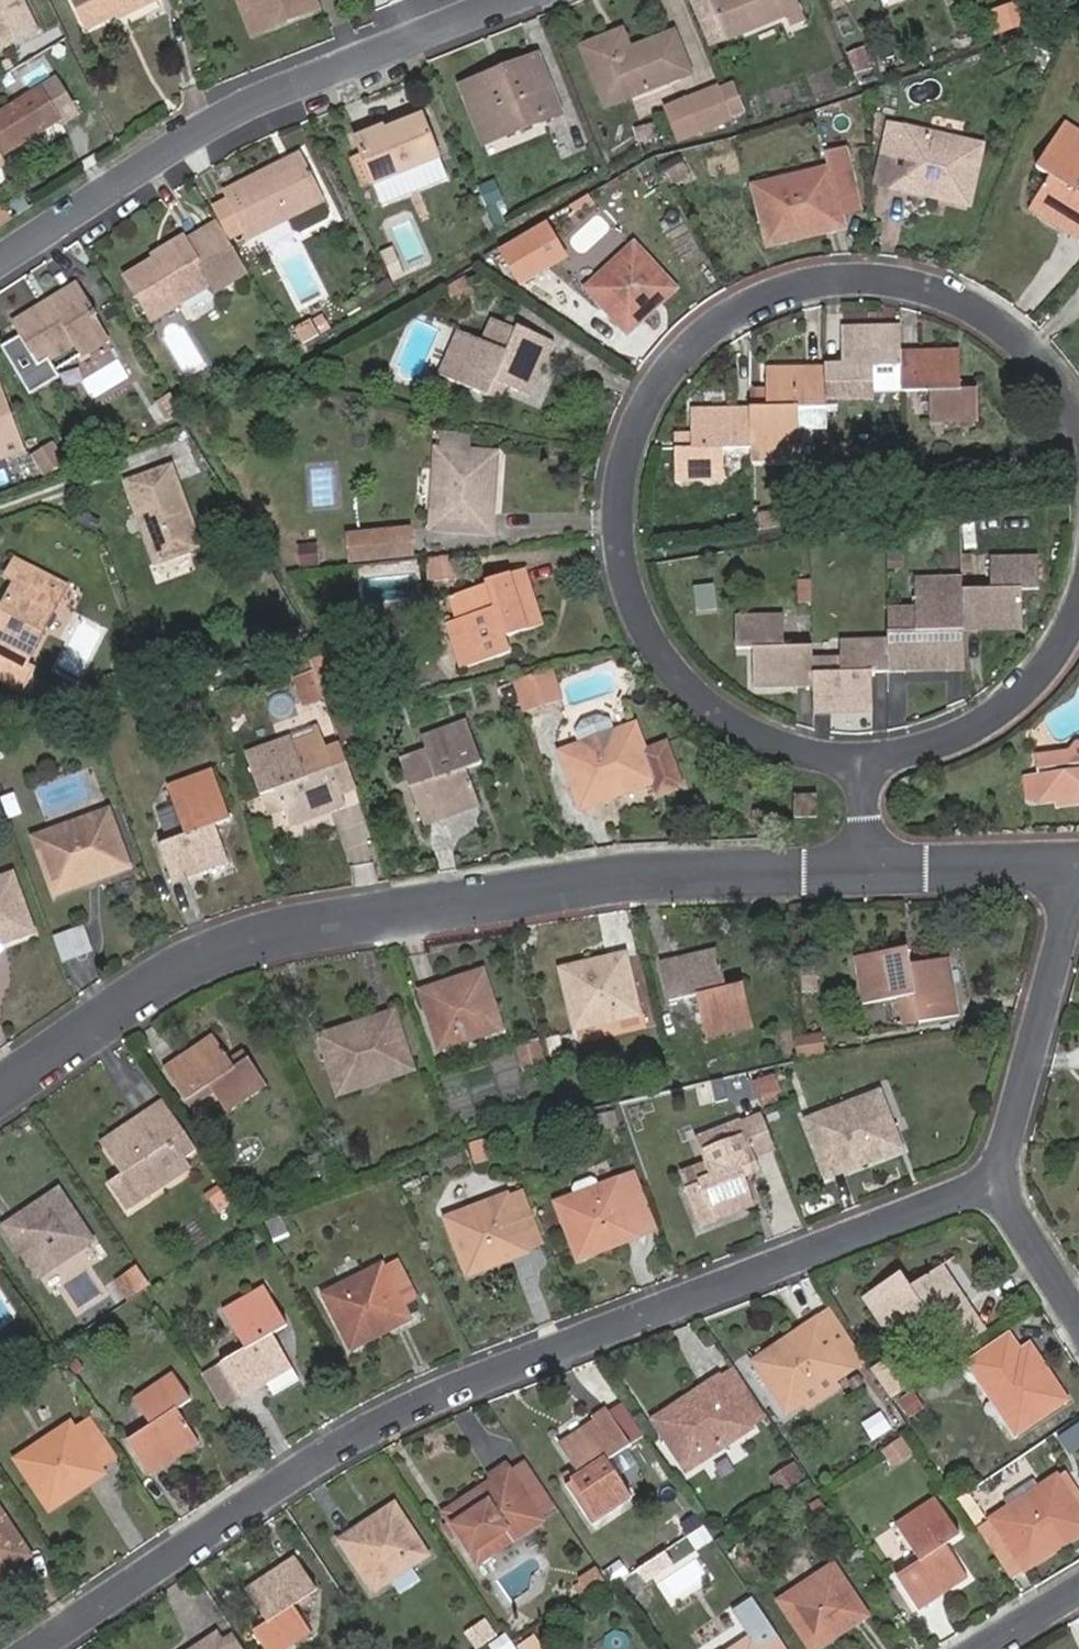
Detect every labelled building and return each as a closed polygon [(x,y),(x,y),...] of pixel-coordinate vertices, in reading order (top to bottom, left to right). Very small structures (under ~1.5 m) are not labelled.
[(35,29),(21,0),(0,0),(0,46),(35,29)] [(136,0),(74,0),(85,22),(114,7),(112,3),(117,0),(120,8),(136,0)] [(114,7),(116,10),(120,8),(117,0),(112,3),(114,7)] [(315,0),(239,0),(253,35),(319,9),(315,0)] [(728,38),(712,0),(704,0),(695,4),(711,45),(728,38)] [(804,20),(796,0),(712,0),(728,38),(787,15),(792,25),(804,20)] [(582,46),(605,107),(690,74),(673,30),(630,47),(617,52),(611,35),(582,46)] [(630,47),(623,30),(611,35),(617,52),(630,47)] [(483,145),(561,115),(538,56),(501,70),(504,78),(464,94),(483,145)] [(501,70),(461,85),(464,94),(504,78),(501,70)] [(55,78),(0,111),(0,154),(57,119),(49,105),(64,94),(55,78)] [(732,115),(761,103),(753,86),(725,98),(732,115)] [(732,115),(725,98),(721,89),(688,101),(700,132),(734,119),(732,115)] [(60,124),(76,114),(64,94),(49,105),(57,119),(60,124)] [(382,207),(450,180),(424,115),(356,140),(364,162),(374,186),(382,207)] [(1078,240),(1078,193),(1078,192),(1078,190),(1078,131),(1066,122),(1037,165),(1050,175),(1028,211),(1078,242),(1078,240)] [(892,186),(969,204),(981,145),(963,140),(960,147),(924,140),(926,132),(889,123),(879,172),(894,176),(892,186)] [(844,226),(841,211),(838,200),(856,196),(844,146),(825,151),(828,168),(811,173),(812,180),(777,189),(775,181),(754,187),(769,244),(844,226)] [(248,238),(324,200),(301,153),(224,191),(228,199),(243,229),(248,238)] [(354,167),(362,190),(374,186),(364,162),(354,167)] [(672,188),(691,177),(682,162),(664,173),(672,188)] [(879,172),(877,182),(892,186),(894,176),(879,172)] [(811,173),(775,181),(777,189),(812,180),(811,173)] [(841,211),(858,207),(856,196),(838,200),(841,211)] [(214,206),(229,237),(243,229),(228,199),(214,206)] [(560,215),(507,245),(529,283),(582,253),(560,215)] [(224,247),(208,223),(200,228),(214,253),(224,247)] [(212,292),(241,274),(224,247),(214,253),(200,228),(185,238),(187,241),(154,261),(152,257),(121,277),(148,321),(209,285),(212,292)] [(182,233),(150,252),(152,257),(154,261),(187,241),(185,238),(182,233)] [(629,332),(677,290),(635,244),(620,258),(625,264),(608,279),(603,273),(588,286),(629,332)] [(75,278),(59,289),(62,293),(78,283),(75,278)] [(456,304),(471,295),(462,280),(447,289),(456,304)] [(108,338),(93,317),(98,313),(78,283),(62,293),(51,300),(42,306),(13,325),(39,367),(78,341),(86,352),(108,338)] [(49,295),(40,301),(42,306),(51,300),(49,295)] [(318,320),(328,336),(364,314),(355,298),(318,320)] [(517,330),(492,319),(482,340),(507,350),(517,330)] [(294,331),(300,343),(315,335),(309,323),(294,331)] [(903,366),(903,350),(903,325),(843,326),(844,365),(827,366),(828,401),(874,400),(873,366),(903,366)] [(505,384),(532,395),(555,343),(518,326),(517,330),(507,350),(482,340),(457,330),(439,373),(488,394),(494,380),(505,384)] [(978,389),(961,389),(961,350),(903,350),(903,366),(903,390),(929,390),(930,423),(978,423),(978,389)] [(752,461),(800,460),(799,408),(829,407),(828,401),(827,366),(768,366),(768,392),(768,408),(752,408),(752,449),(752,461)] [(488,394),(498,399),(505,384),(494,380),(488,394)] [(26,450),(0,385),(0,460),(26,450)] [(752,408),(768,408),(768,392),(752,392),(752,408)] [(725,449),(752,449),(752,408),(693,408),(693,434),(694,449),(676,450),(677,481),(725,479),(725,449)] [(471,435),(437,431),(436,447),(469,449),(471,435)] [(676,450),(694,449),(693,434),(675,434),(676,450)] [(46,470),(65,458),(53,440),(35,453),(46,470)] [(430,528),(492,533),(497,452),(469,449),(436,447),(435,466),(442,468),(438,508),(431,508),(430,528)] [(155,564),(202,547),(172,465),(126,481),(155,564)] [(352,562),(412,556),(409,528),(349,534),(352,562)] [(301,567),(318,565),(316,546),(299,547),(301,567)] [(965,630),(1024,630),(1023,588),(1040,588),(1039,555),(991,556),(992,588),(964,589),(965,630)] [(15,560),(8,576),(14,580),(24,584),(32,568),(15,560)] [(26,665),(67,586),(32,568),(24,584),(14,580),(0,610),(0,677),(24,689),(34,669),(26,665)] [(506,636),(543,623),(525,569),(487,580),(488,585),(496,608),(458,620),(445,624),(460,668),(510,652),(506,636)] [(948,630),(965,630),(964,589),(964,576),(916,576),(916,630),(888,631),(888,639),(889,671),(948,671),(948,630)] [(488,585),(450,596),(458,620),(496,608),(488,585)] [(813,685),(813,672),(812,646),(785,646),(784,613),(738,613),(738,647),(754,648),(755,687),(813,685)] [(948,671),(965,671),(965,630),(948,630),(948,671)] [(873,711),(873,672),(889,671),(888,639),(842,639),(842,672),(813,672),(813,685),(814,712),(873,711)] [(322,694),(342,686),(330,654),(310,661),(314,672),(322,694)] [(523,709),(562,696),(553,669),(514,682),(523,709)] [(324,699),(322,694),(314,672),(294,679),(304,706),(324,699)] [(342,741),(356,735),(348,712),(333,718),(342,741)] [(654,791),(679,782),(664,742),(644,749),(635,723),(615,730),(610,718),(598,712),(580,719),(575,731),(579,743),(559,752),(579,808),(650,781),(654,791)] [(425,826),(479,805),(467,768),(481,762),(466,719),(422,734),(437,778),(411,788),(425,826)] [(332,770),(324,748),(317,727),(290,736),(305,778),(332,770)] [(346,805),(341,793),(332,770),(305,778),(290,736),(246,751),(262,793),(277,788),(281,798),(291,825),(346,805)] [(1075,739),(1070,745),(1071,760),(1041,764),(1046,801),(1061,799),(1062,805),(1078,803),(1078,797),(1078,739),(1075,739)] [(341,793),(356,788),(340,743),(324,748),(332,770),(341,793)] [(1041,764),(1071,760),(1070,745),(1040,749),(1041,764)] [(173,882),(228,862),(214,825),(231,818),(212,768),(168,784),(186,835),(160,844),(173,882)] [(262,793),(266,804),(281,798),(277,788),(262,793)] [(795,815),(816,815),(817,794),(796,794),(795,815)] [(54,894),(130,866),(109,809),(90,816),(93,823),(57,835),(55,829),(34,836),(54,894)] [(755,825),(768,825),(768,814),(756,814),(755,825)] [(33,931),(13,873),(0,878),(0,942),(33,931)] [(68,958),(98,946),(89,921),(58,933),(68,958)] [(904,1025),(959,1015),(949,957),(910,963),(907,947),(853,957),(862,1003),(886,999),(898,997),(904,1025)] [(706,1038),(754,1027),(743,984),(727,987),(718,948),(661,961),(670,1001),(695,995),(706,1038)] [(619,1018),(640,1012),(625,953),(561,968),(575,1028),(595,1023),(593,1015),(617,1009),(619,1018)] [(482,1034),(502,1027),(484,971),(421,990),(439,1047),(459,1041),(457,1034),(480,1026),(482,1034)] [(886,999),(891,1027),(904,1025),(898,997),(886,999)] [(393,1076),(414,1070),(394,1011),(320,1036),(339,1095),(358,1089),(355,1081),(391,1069),(393,1076)] [(796,1058),(825,1053),(821,1032),(796,1037),(796,1058)] [(227,1112),(266,1085),(249,1058),(235,1068),(212,1034),(163,1067),(186,1100),(208,1085),(227,1112)] [(552,1059),(565,1056),(560,1036),(548,1039),(552,1059)] [(521,1073),(544,1068),(539,1044),(516,1049),(521,1073)] [(758,1086),(763,1100),(780,1092),(775,1078),(758,1086)] [(707,1092),(713,1106),(735,1097),(730,1084),(707,1092)] [(828,1178),(901,1148),(878,1090),(859,1098),(862,1105),(827,1118),(824,1112),(806,1120),(828,1178)] [(859,1098),(824,1112),(827,1118),(862,1105),(859,1098)] [(179,1124),(162,1099),(149,1108),(166,1133),(179,1124)] [(182,1159),(196,1149),(179,1124),(166,1133),(149,1108),(100,1141),(122,1175),(108,1184),(127,1211),(165,1185),(148,1158),(171,1142),(182,1159)] [(584,1134),(604,1129),(601,1114),(581,1119),(584,1134)] [(770,1145),(774,1143),(763,1115),(759,1116),(770,1145)] [(753,1152),(770,1145),(759,1116),(742,1123),(753,1152)] [(753,1152),(742,1123),(740,1119),(696,1136),(705,1160),(713,1178),(686,1189),(700,1226),(755,1205),(741,1167),(756,1161),(753,1152)] [(705,1160),(679,1171),(686,1189),(713,1178),(705,1160)] [(640,1236),(656,1229),(635,1173),(619,1179),(640,1236)] [(579,1258),(640,1236),(619,1179),(598,1187),(600,1193),(579,1201),(577,1195),(557,1202),(579,1258)] [(76,1252),(93,1241),(59,1189),(6,1225),(39,1276),(55,1267),(50,1259),(71,1245),(76,1252)] [(467,1274),(531,1250),(523,1231),(536,1226),(521,1189),(488,1202),(490,1207),(467,1215),(465,1210),(445,1217),(467,1274)] [(531,1250),(543,1245),(536,1226),(523,1231),(531,1250)] [(400,1301),(415,1292),(396,1257),(381,1265),(400,1301)] [(953,1351),(986,1329),(943,1263),(909,1285),(901,1272),(864,1297),(889,1336),(927,1313),(953,1351)] [(410,1319),(400,1301),(381,1265),(363,1274),(366,1281),(344,1291),(341,1285),(322,1295),(351,1350),(410,1319)] [(363,1274),(341,1285),(344,1291),(366,1281),(363,1274)] [(242,1399),(293,1368),(272,1334),(288,1325),(264,1285),(222,1309),(245,1349),(221,1363),(242,1399)] [(833,1381),(865,1360),(831,1309),(752,1361),(758,1370),(750,1375),(759,1388),(768,1382),(786,1412),(803,1402),(800,1396),(830,1375),(833,1381)] [(968,1362),(979,1379),(1019,1352),(1008,1335),(968,1362)] [(1017,1434),(1067,1399),(1030,1345),(1019,1352),(979,1379),(992,1396),(997,1392),(1011,1413),(1005,1417),(1017,1434)] [(894,1404),(913,1391),(895,1364),(876,1376),(894,1404)] [(768,1418),(734,1366),(719,1376),(753,1427),(768,1418)] [(149,1475),(198,1442),(177,1409),(191,1400),(173,1373),(134,1398),(151,1425),(127,1441),(149,1475)] [(803,1402),(809,1411),(838,1390),(833,1381),(830,1375),(800,1396),(803,1402)] [(736,1438),(753,1427),(719,1376),(653,1419),(687,1471),(705,1459),(701,1452),(731,1432),(736,1438)] [(906,1417),(920,1408),(914,1399),(901,1409),(906,1417)] [(591,1523),(629,1498),(606,1460),(629,1445),(607,1411),(559,1443),(576,1469),(581,1476),(566,1487),(591,1523)] [(876,1438),(890,1429),(879,1413),(866,1423),(876,1438)] [(101,1466),(114,1457),(87,1417),(74,1425),(101,1466)] [(16,1459),(50,1511),(106,1474),(101,1466),(74,1425),(72,1422),(54,1434),(58,1441),(37,1454),(33,1448),(16,1459)] [(1068,1433),(1078,1451),(1078,1450),(1078,1427),(1068,1433)] [(54,1434),(33,1448),(37,1454),(58,1441),(54,1434)] [(540,1520),(556,1509),(526,1462),(510,1473),(540,1520)] [(523,1531),(540,1520),(510,1473),(504,1464),(489,1474),(492,1480),(444,1511),(451,1522),(445,1526),(451,1535),(456,1531),(476,1561),(492,1549),(489,1545),(519,1525),(523,1531)] [(576,1469),(561,1480),(566,1487),(581,1476),(576,1469)] [(976,1527),(994,1555),(1009,1545),(1024,1568),(1078,1533),(1078,1509),(1072,1498),(1078,1493),(1078,1492),(1064,1470),(1040,1485),(1044,1491),(1013,1511),(1008,1505),(976,1527)] [(1034,1476),(1003,1497),(1008,1505),(1013,1511),(1044,1491),(1040,1485),(1034,1476)] [(975,1518),(985,1511),(973,1492),(962,1499),(975,1518)] [(968,1577),(946,1544),(961,1535),(935,1496),(895,1522),(919,1561),(897,1576),(919,1609),(968,1577)] [(411,1566),(428,1554),(395,1504),(340,1540),(373,1590),(389,1580),(385,1574),(407,1559),(411,1566)] [(30,1556),(0,1511),(0,1576),(30,1556)] [(1009,1577),(1024,1568),(1009,1545),(994,1555),(1009,1577)] [(606,1572),(625,1570),(624,1557),(605,1559),(606,1572)] [(293,1606),(316,1591),(294,1558),(246,1590),(268,1622),(255,1632),(267,1648),(286,1648),(310,1633),(293,1606)] [(868,1614),(834,1562),(816,1575),(819,1580),(800,1593),(797,1588),(779,1600),(811,1648),(813,1648),(868,1614)] [(588,1592),(607,1580),(599,1569),(581,1581),(588,1592)] [(771,1623),(735,1647),(736,1648),(788,1648),(771,1623)] [(232,1632),(221,1640),(227,1648),(243,1648),(232,1632)] [(221,1640),(217,1634),(194,1648),(227,1648),(221,1640)]
